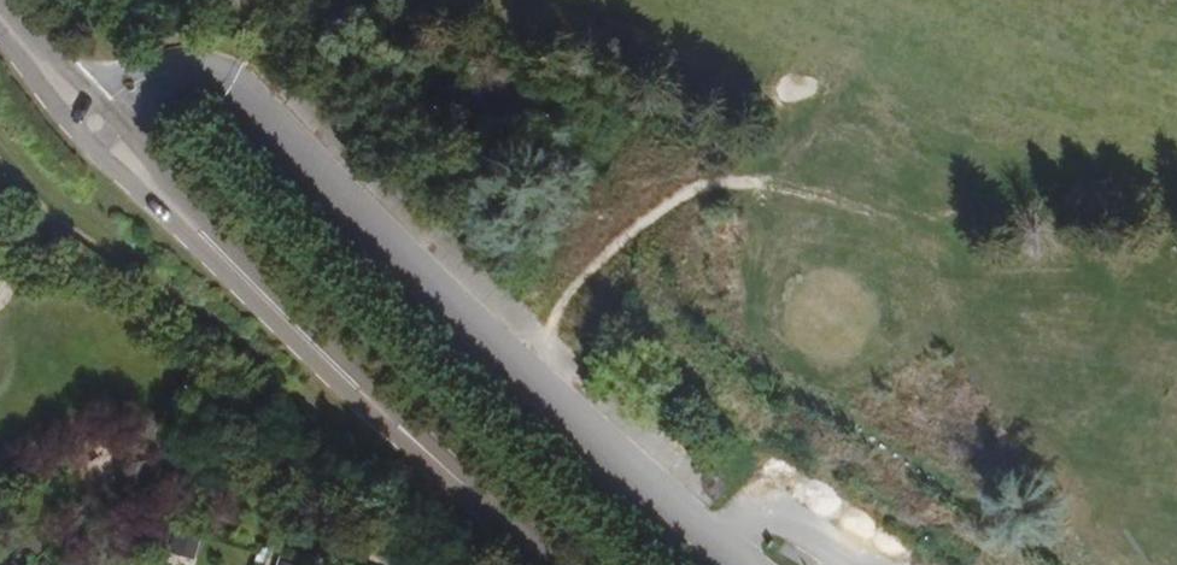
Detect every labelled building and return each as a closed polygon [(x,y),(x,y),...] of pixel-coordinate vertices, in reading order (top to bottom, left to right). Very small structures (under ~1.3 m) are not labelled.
[(23,520),(13,504),(2,511),(11,526),(23,520)] [(38,534),(31,525),(20,533),(28,543),(38,534)]
